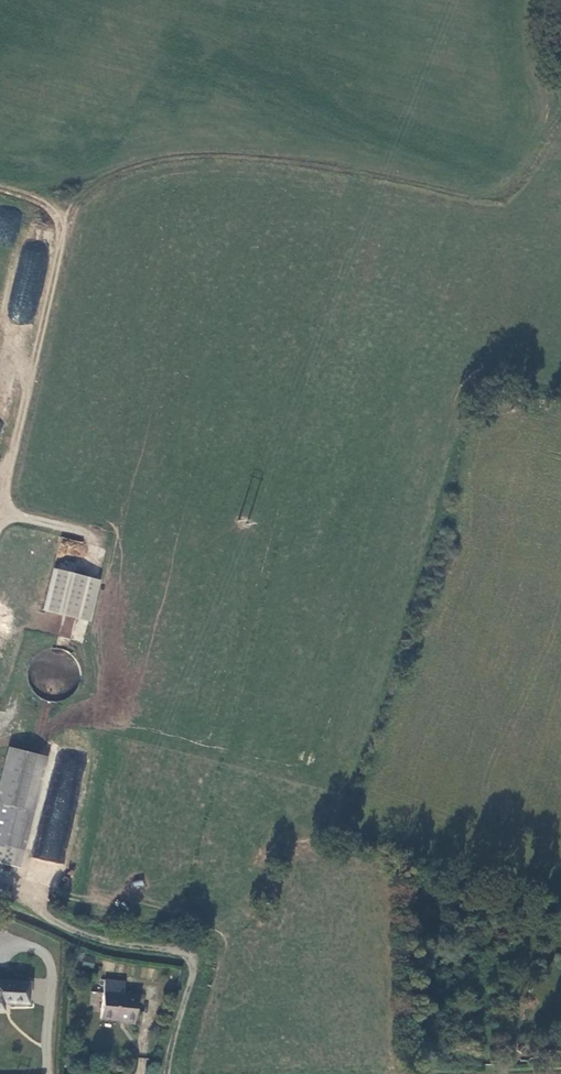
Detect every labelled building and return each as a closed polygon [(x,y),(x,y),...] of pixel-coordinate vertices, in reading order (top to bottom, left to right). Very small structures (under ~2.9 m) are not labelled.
[(52,571),(42,613),(89,624),(100,583),(52,571)] [(61,702),(67,700),(73,696),(78,690),(81,683),(82,675),(81,668),(78,661),(73,655),(66,651),(59,648),(51,648),(44,650),(37,654),(33,659),(30,664),(28,670),(27,676),(28,682),(30,687),(34,692),(38,697),(43,700),(49,702),(55,702),(61,702)] [(40,754),(7,746),(0,777),(0,863),(12,866),(40,754)] [(40,754),(12,866),(19,868),(48,757),(40,754)] [(62,864),(77,787),(53,782),(38,859),(62,864)] [(30,981),(0,979),(0,1011),(4,1012),(4,1003),(28,1005),(30,981)] [(100,1021),(134,1024),(137,994),(123,992),(124,981),(104,979),(100,1021)]
